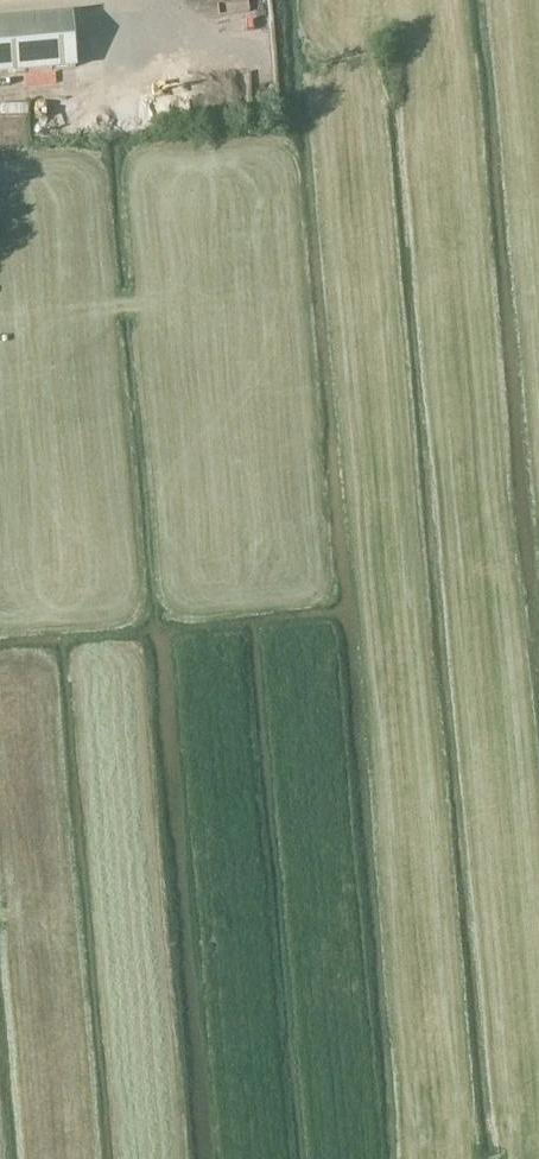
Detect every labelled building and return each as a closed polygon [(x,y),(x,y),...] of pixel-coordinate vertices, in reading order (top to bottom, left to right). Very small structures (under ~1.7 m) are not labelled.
[(30,70),(76,66),(72,15),(0,21),(0,73),(30,70)]
